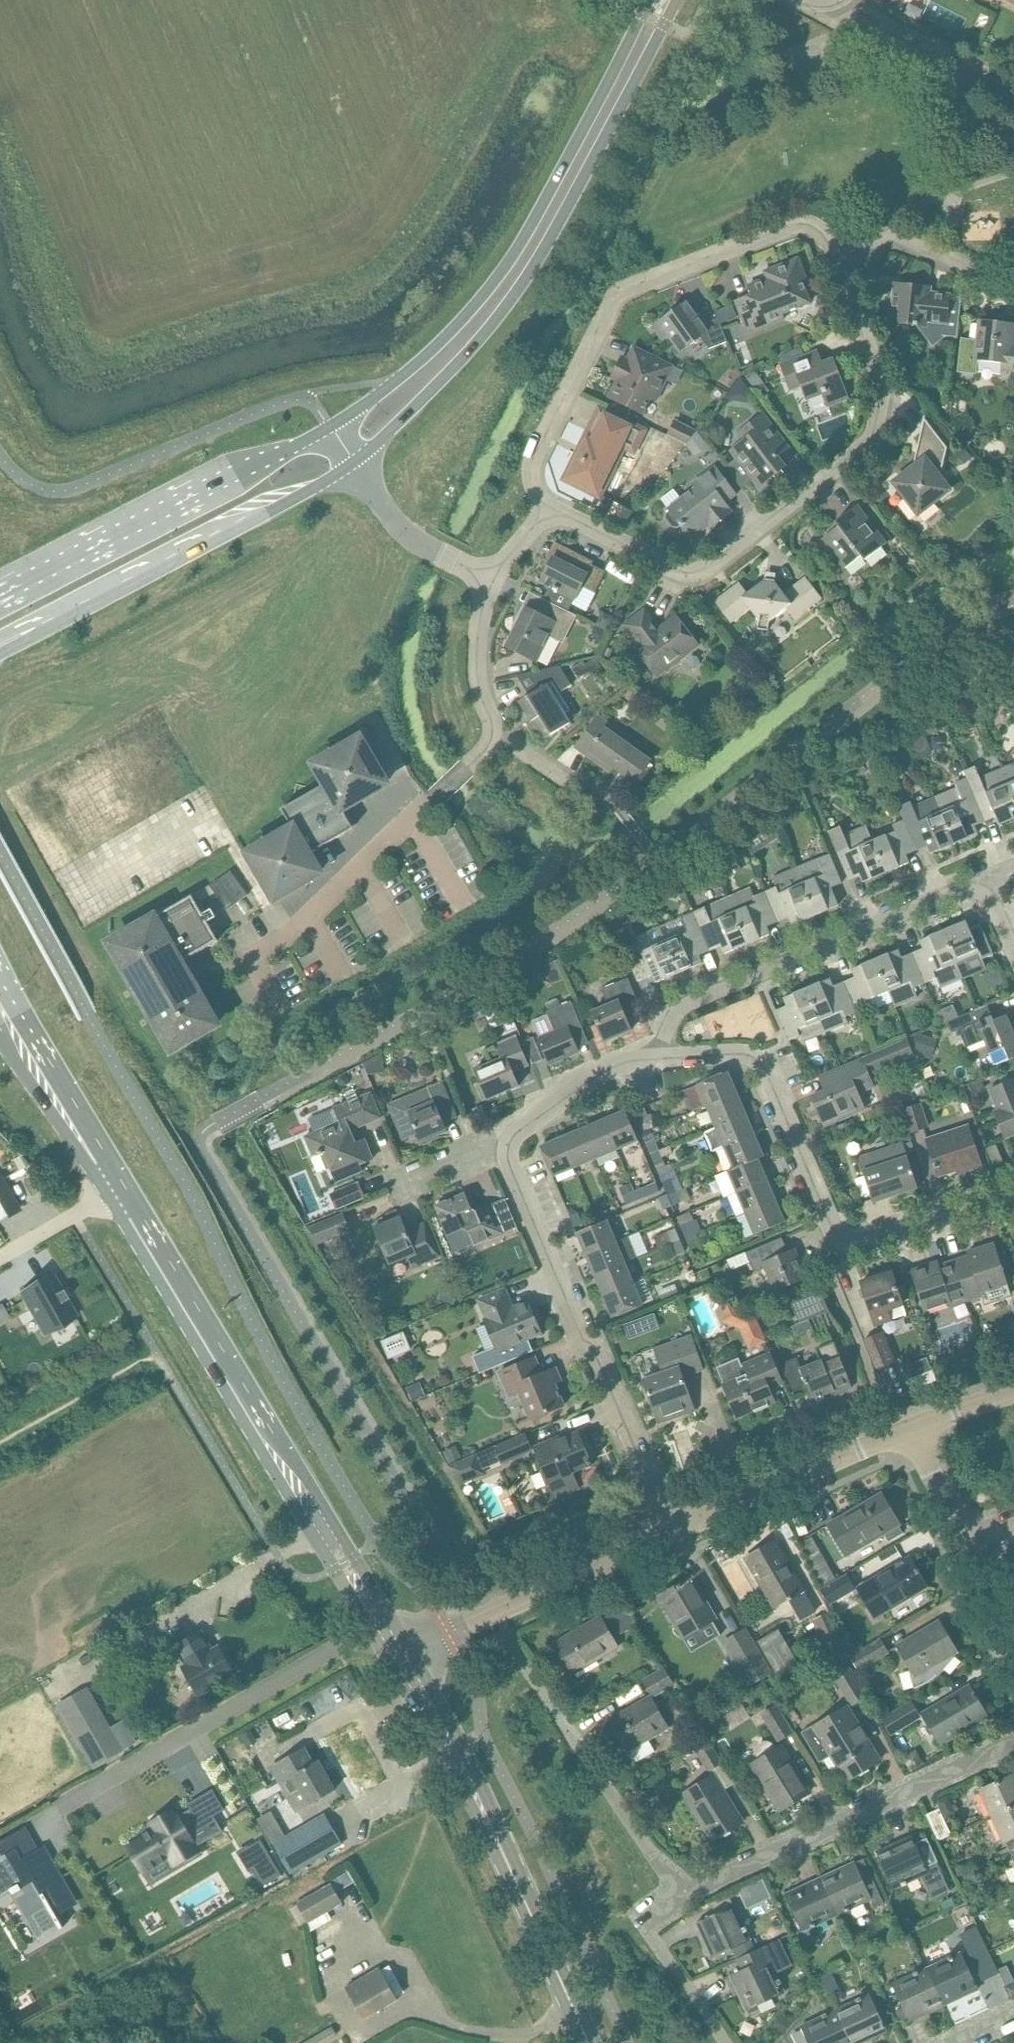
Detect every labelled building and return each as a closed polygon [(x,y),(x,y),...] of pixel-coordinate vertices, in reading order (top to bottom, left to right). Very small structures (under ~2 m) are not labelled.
[(803,283),(807,281),(798,258),(776,267),(778,274),(749,285),(753,295),(736,302),(748,333),(784,319),(782,314),(810,303),(803,283)] [(911,327),(922,341),(930,334),(957,337),(962,297),(960,297),(960,302),(949,301),(950,296),(928,293),(929,287),(897,284),(892,322),(912,325),(911,327)] [(728,342),(715,310),(714,310),(718,319),(705,324),(688,301),(656,324),(668,339),(669,338),(680,353),(701,338),(709,349),(728,342)] [(722,323),(740,316),(736,305),(718,311),(722,323)] [(1013,371),(1013,324),(979,320),(977,340),(962,338),(961,338),(957,372),(959,372),(959,370),(974,372),(976,360),(1002,363),(1002,370),(1013,371)] [(621,373),(609,397),(643,414),(651,398),(656,400),(666,380),(673,366),(645,352),(633,346),(627,359),(622,357),(616,370),(621,373)] [(807,355),(781,365),(791,389),(802,385),(807,399),(823,393),(828,405),(848,398),(833,359),(811,368),(807,355)] [(764,394),(769,390),(753,369),(744,376),(754,389),(757,386),(764,394)] [(612,472),(635,425),(603,409),(580,455),(577,454),(564,479),(596,495),(609,471),(612,472)] [(728,468),(726,466),(725,467),(742,489),(743,488),(741,486),(751,478),(759,488),(786,467),(771,448),(783,439),(763,414),(739,433),(744,440),(731,451),(738,460),(728,468)] [(670,436),(686,444),(697,430),(678,421),(670,436)] [(710,425),(699,433),(708,444),(718,436),(710,425)] [(918,515),(950,490),(940,477),(946,450),(931,427),(921,434),(913,467),(893,483),(918,515)] [(711,448),(708,444),(699,433),(697,430),(686,444),(697,458),(711,448)] [(673,527),(678,528),(681,525),(692,539),(708,526),(710,529),(732,512),(725,503),(736,495),(715,467),(692,484),(695,488),(668,508),(670,511),(667,513),(666,519),(673,527)] [(596,495),(590,508),(608,517),(624,525),(634,512),(603,496),(597,493),(596,495)] [(835,522),(839,526),(822,539),(845,568),(861,556),(864,560),(887,543),(857,505),(835,522)] [(581,586),(595,593),(606,571),(592,565),(594,561),(563,546),(557,558),(554,557),(541,582),(575,599),(581,586)] [(794,619),(822,598),(806,577),(784,594),(775,581),(775,580),(765,579),(765,580),(748,593),(740,583),(715,602),(731,623),(750,608),(759,620),(758,629),(768,630),(769,622),(786,609),(794,619)] [(565,636),(566,634),(576,615),(541,598),(535,612),(526,607),(506,646),(536,661),(545,645),(544,645),(549,635),(553,637),(554,638),(556,638),(557,639),(558,639),(560,639),(561,638),(563,638),(564,637),(565,636)] [(645,609),(624,625),(638,644),(635,647),(658,676),(699,645),(676,615),(659,628),(645,609)] [(608,631),(596,625),(592,633),(595,643),(602,646),(608,631)] [(520,701),(526,712),(544,739),(570,723),(554,696),(572,685),(560,666),(517,676),(529,695),(520,701)] [(576,747),(601,765),(604,760),(635,782),(650,761),(629,746),(633,741),(598,716),(576,747)] [(360,738),(320,762),(315,764),(326,783),(327,783),(342,809),(387,784),(360,738)] [(1003,769),(1013,795),(1013,764),(1003,769)] [(967,779),(985,821),(996,817),(1000,825),(1013,818),(1013,795),(1003,769),(980,778),(975,766),(964,771),(967,779)] [(815,779),(808,782),(813,793),(820,790),(815,779)] [(955,784),(958,789),(935,798),(954,844),(977,834),(974,826),(985,821),(967,779),(955,784)] [(282,809),(293,828),(309,854),(348,831),(350,823),(342,809),(327,783),(326,783),(282,809)] [(904,820),(909,830),(916,848),(927,843),(931,853),(954,844),(935,798),(914,807),(912,802),(899,807),(904,820)] [(909,830),(904,820),(897,823),(901,834),(909,830)] [(840,826),(829,831),(850,880),(849,877),(859,873),(863,882),(886,872),(873,841),(867,826),(844,836),(840,826)] [(317,867),(309,854),(293,828),(248,854),(275,899),(315,876),(317,867)] [(873,841),(886,872),(909,862),(896,831),(873,841)] [(841,884),(842,883),(829,854),(795,868),(802,884),(816,915),(838,905),(830,885),(840,881),(841,884)] [(712,864),(700,868),(704,879),(716,874),(712,864)] [(773,888),(765,892),(778,922),(789,917),(792,925),(816,915),(802,884),(795,868),(773,878),(776,887),(773,888)] [(231,871),(220,879),(237,903),(248,895),(231,871)] [(227,910),(237,903),(220,879),(210,886),(227,910)] [(751,888),(728,898),(747,944),(770,934),(767,926),(778,922),(765,892),(754,896),(751,888)] [(219,940),(193,895),(110,943),(172,1050),(217,1024),(181,962),(219,940)] [(710,951),(721,946),(724,954),(747,944),(728,898),(693,912),(710,951)] [(689,932),(666,941),(679,973),(702,963),(699,956),(710,951),(693,912),(682,917),(689,932)] [(966,921),(943,931),(963,978),(974,974),(986,969),(982,959),(986,958),(993,955),(981,926),(980,924),(981,927),(971,931),(966,921)] [(628,926),(617,931),(622,943),(632,938),(628,926)] [(943,931),(920,940),(924,948),(912,953),(925,983),(937,978),(941,987),(963,978),(943,931)] [(679,973),(666,941),(639,952),(636,946),(629,949),(642,979),(643,979),(642,977),(652,972),(656,982),(679,973)] [(898,950),(875,959),(888,991),(895,1007),(919,997),(915,987),(925,983),(912,953),(901,957),(898,950)] [(875,959),(852,969),(855,977),(844,982),(857,1012),(864,1009),(862,1002),(888,991),(875,959)] [(1002,969),(988,970),(989,985),(1003,984),(1002,969)] [(626,1018),(642,1011),(628,978),(602,989),(608,1005),(593,1011),(605,1041),(631,1030),(626,1018)] [(830,979),(807,988),(826,1032),(849,1022),(843,1010),(847,1008),(850,1015),(857,1012),(844,982),(833,986),(830,979)] [(776,1010),(788,1038),(789,1041),(797,1037),(794,1031),(797,1029),(803,1042),(826,1032),(807,988),(784,998),(788,1008),(778,1012),(777,1010),(776,1010)] [(507,1034),(516,1030),(502,996),(493,1001),(507,1034)] [(555,1031),(538,1039),(549,1064),(579,1052),(571,1034),(583,1029),(571,1001),(546,1011),(555,1031)] [(974,1010),(978,1021),(959,1030),(968,1052),(988,1044),(997,1065),(1013,1058),(1013,1034),(1006,1015),(994,1020),(992,1016),(989,1017),(985,1007),(988,1006),(987,1005),(974,1010)] [(913,1051),(932,1057),(938,1041),(919,1034),(913,1051)] [(475,1070),(480,1083),(476,1085),(483,1101),(519,1086),(513,1072),(529,1065),(516,1036),(501,1042),(501,1041),(497,1043),(498,1044),(484,1050),(490,1063),(475,1070)] [(533,1037),(524,1041),(533,1063),(543,1059),(533,1037)] [(907,1041),(891,1048),(898,1063),(913,1056),(907,1041)] [(868,1074),(861,1059),(830,1072),(836,1086),(812,1096),(825,1126),(865,1109),(858,1093),(873,1087),(868,1074)] [(723,1075),(722,1074),(698,1084),(707,1105),(737,1092),(730,1077),(729,1078),(723,1075)] [(974,1093),(985,1088),(982,1080),(971,1085),(974,1093)] [(990,1090),(998,1110),(995,1112),(1006,1138),(1013,1134),(1013,1080),(990,1090)] [(418,1134),(421,1142),(438,1135),(437,1132),(446,1129),(444,1123),(457,1118),(442,1082),(388,1105),(404,1140),(418,1134)] [(746,1113),(737,1092),(707,1105),(715,1126),(746,1113)] [(316,1132),(305,1136),(313,1155),(318,1153),(319,1155),(324,1152),(337,1182),(362,1171),(359,1164),(373,1159),(368,1147),(365,1139),(356,1143),(350,1131),(381,1118),(371,1093),(346,1103),(334,1108),(340,1122),(316,1132)] [(901,1109),(909,1133),(928,1126),(921,1103),(901,1109)] [(648,1115),(644,1107),(633,1111),(636,1120),(648,1115)] [(626,1110),(604,1119),(617,1149),(638,1140),(626,1110)] [(746,1113),(715,1126),(724,1147),(755,1134),(746,1113)] [(604,1119),(583,1128),(596,1158),(617,1149),(604,1119)] [(982,1167),(968,1125),(926,1139),(939,1177),(966,1168),(968,1171),(982,1167)] [(583,1128),(562,1137),(575,1167),(596,1158),(583,1128)] [(764,1156),(755,1134),(724,1147),(733,1168),(733,1169),(758,1158),(758,1159),(764,1156)] [(562,1137),(548,1143),(541,1146),(543,1152),(553,1176),(575,1167),(562,1137)] [(651,1154),(659,1150),(654,1139),(646,1142),(651,1154)] [(903,1143),(859,1157),(871,1194),(874,1202),(899,1194),(918,1188),(907,1154),(904,1144),(903,1143)] [(651,1154),(655,1165),(664,1162),(659,1150),(651,1154)] [(17,1172),(29,1165),(21,1156),(11,1161),(17,1172)] [(728,1170),(737,1192),(767,1179),(758,1159),(758,1158),(733,1169),(733,1168),(728,1170)] [(0,1178),(0,1220),(18,1210),(0,1178)] [(668,1194),(676,1191),(671,1179),(663,1183),(668,1194)] [(737,1192),(746,1213),(776,1200),(767,1179),(737,1192)] [(362,1197),(356,1184),(330,1195),(336,1208),(362,1197)] [(638,1200),(650,1195),(646,1187),(635,1192),(638,1200)] [(665,1209),(672,1206),(681,1202),(676,1191),(668,1194),(660,1197),(665,1209)] [(638,1200),(635,1192),(623,1197),(627,1205),(638,1200)] [(468,1231),(474,1245),(503,1233),(491,1204),(476,1210),(472,1209),(465,1193),(436,1206),(448,1235),(463,1229),(468,1231)] [(776,1200),(746,1213),(755,1235),(785,1222),(776,1200)] [(598,1223),(607,1220),(610,1218),(607,1210),(595,1215),(598,1223)] [(578,1212),(570,1216),(575,1227),(583,1224),(578,1212)] [(317,1244),(350,1230),(343,1214),(310,1228),(317,1244)] [(385,1226),(376,1230),(390,1264),(408,1257),(413,1268),(439,1256),(425,1222),(406,1230),(400,1216),(384,1223),(385,1226)] [(616,1241),(607,1220),(598,1223),(577,1232),(586,1253),(616,1241)] [(681,1226),(686,1238),(694,1235),(689,1222),(681,1226)] [(667,1232),(672,1243),(680,1240),(675,1228),(667,1232)] [(694,1235),(686,1238),(691,1249),(699,1245),(694,1235)] [(765,1268),(775,1291),(807,1278),(794,1249),(788,1252),(782,1238),(746,1253),(754,1272),(765,1268)] [(685,1251),(680,1240),(672,1243),(677,1255),(685,1251)] [(586,1253),(595,1275),(625,1262),(616,1241),(586,1253)] [(954,1260),(967,1301),(984,1296),(983,1292),(1007,1284),(993,1243),(968,1251),(970,1255),(954,1260)] [(967,1301),(954,1260),(938,1265),(937,1261),(912,1270),(925,1311),(949,1303),(951,1307),(967,1301)] [(604,1296),(634,1284),(625,1262),(595,1275),(604,1296)] [(685,1273),(690,1285),(698,1281),(693,1270),(685,1273)] [(892,1272),(861,1282),(875,1325),(891,1320),(906,1315),(903,1304),(902,1303),(897,1287),(892,1272)] [(52,1275),(21,1292),(45,1334),(76,1317),(52,1275)] [(613,1317),(618,1315),(643,1305),(634,1284),(604,1296),(613,1317)] [(674,1285),(657,1292),(661,1301),(678,1294),(674,1285)] [(800,1323),(830,1311),(820,1287),(808,1292),(810,1296),(792,1303),(800,1323)] [(527,1339),(541,1333),(528,1302),(513,1308),(505,1289),(479,1300),(487,1319),(485,1320),(497,1347),(474,1356),(481,1372),(479,1372),(480,1373),(534,1351),(533,1350),(532,1350),(527,1339)] [(0,1304),(0,1320),(8,1316),(1,1304),(0,1304)] [(766,1341),(755,1315),(728,1304),(722,1320),(742,1329),(750,1348),(766,1341)] [(631,1338),(662,1327),(657,1312),(626,1323),(631,1338)] [(864,1341),(876,1370),(893,1363),(894,1362),(882,1333),(864,1341)] [(406,1335),(384,1344),(392,1363),(414,1353),(406,1335)] [(662,1373),(644,1379),(659,1424),(681,1416),(695,1411),(691,1400),(683,1378),(705,1371),(701,1360),(692,1335),(652,1350),(653,1351),(654,1350),(662,1373)] [(821,1361),(801,1368),(798,1360),(781,1366),(792,1393),(808,1387),(813,1399),(829,1392),(831,1396),(852,1387),(834,1342),(817,1349),(821,1361)] [(987,1361),(982,1345),(970,1349),(975,1365),(987,1361)] [(718,1368),(725,1384),(724,1385),(738,1417),(774,1402),(769,1389),(784,1383),(771,1353),(745,1365),(745,1366),(742,1367),(738,1359),(718,1368)] [(956,1372),(951,1356),(933,1362),(935,1367),(938,1375),(939,1378),(956,1372)] [(520,1393),(531,1419),(564,1405),(552,1376),(558,1373),(556,1368),(542,1373),(535,1357),(500,1372),(510,1397),(520,1393)] [(907,1394),(893,1363),(876,1370),(889,1400),(907,1394)] [(913,1391),(937,1382),(934,1370),(909,1379),(913,1391)] [(535,1447),(545,1470),(542,1472),(548,1486),(551,1484),(557,1498),(579,1489),(571,1472),(592,1463),(589,1458),(591,1454),(588,1448),(585,1446),(578,1432),(555,1442),(554,1439),(535,1447)] [(525,1434),(496,1447),(502,1462),(532,1450),(525,1434)] [(455,1445),(443,1451),(450,1464),(461,1458),(455,1445)] [(458,1484),(484,1473),(476,1454),(448,1466),(458,1484)] [(829,1524),(847,1555),(899,1524),(881,1494),(829,1524)] [(811,1539),(799,1545),(805,1558),(821,1589),(835,1581),(811,1539)] [(805,1592),(775,1541),(745,1558),(774,1607),(789,1598),(791,1600),(805,1592)] [(909,1558),(859,1588),(876,1617),(927,1587),(918,1573),(920,1572),(918,1568),(916,1570),(909,1558)] [(853,1590),(844,1576),(835,1581),(821,1589),(820,1590),(828,1605),(853,1590)] [(692,1577),(659,1596),(683,1637),(716,1618),(692,1577)] [(811,1610),(830,1652),(844,1646),(825,1603),(811,1610)] [(556,1643),(573,1673),(617,1647),(600,1617),(556,1643)] [(954,1655),(953,1654),(957,1652),(939,1621),(898,1646),(912,1670),(911,1671),(915,1687),(914,1688),(914,1689),(926,1684),(937,1675),(954,1655)] [(746,1629),(729,1639),(723,1642),(748,1685),(771,1671),(746,1629)] [(202,1631),(175,1647),(186,1665),(182,1668),(198,1696),(235,1674),(220,1648),(214,1652),(202,1631)] [(880,1640),(851,1657),(859,1670),(888,1653),(880,1640)] [(850,1668),(836,1676),(852,1705),(866,1696),(850,1668)] [(665,1669),(645,1681),(653,1694),(673,1683),(665,1669)] [(923,1714),(941,1744),(988,1716),(969,1686),(923,1714)] [(104,1735),(111,1731),(87,1688),(59,1704),(95,1767),(116,1755),(104,1735)] [(633,1764),(655,1751),(647,1738),(667,1727),(650,1697),(608,1721),(633,1764)] [(911,1703),(883,1720),(891,1734),(919,1717),(911,1703)] [(763,1714),(779,1740),(792,1732),(776,1705),(763,1714)] [(846,1781),(880,1760),(847,1706),(803,1734),(820,1761),(830,1755),(838,1769),(844,1765),(851,1777),(846,1780),(846,1781)] [(249,1730),(240,1735),(246,1745),(255,1740),(249,1730)] [(721,1763),(708,1741),(696,1749),(709,1771),(721,1763)] [(760,1759),(751,1764),(779,1811),(810,1792),(782,1746),(777,1748),(773,1743),(769,1741),(765,1741),(758,1745),(756,1749),(756,1754),(760,1759)] [(297,1812),(335,1790),(319,1761),(314,1764),(304,1748),(271,1767),(297,1812)] [(1013,1806),(1013,1775),(1013,1774),(981,1789),(993,1815),(1013,1806)] [(714,1840),(742,1822),(713,1775),(685,1793),(714,1840)] [(993,1815),(1010,1852),(1013,1850),(1013,1806),(993,1815)] [(153,1831),(128,1846),(144,1872),(169,1857),(174,1866),(198,1852),(196,1847),(199,1845),(223,1831),(214,1816),(201,1824),(191,1808),(190,1809),(178,1816),(173,1809),(149,1824),(153,1831)] [(927,1816),(939,1840),(951,1835),(939,1811),(927,1816)] [(286,1835),(273,1843),(291,1875),(343,1845),(325,1813),(286,1835)] [(950,1890),(937,1862),(938,1861),(927,1838),(916,1843),(912,1836),(877,1852),(894,1888),(921,1875),(932,1898),(950,1890)] [(1,1897),(12,1890),(14,1894),(18,1892),(42,1936),(59,1926),(61,1929),(64,1927),(56,1914),(73,1904),(49,1862),(44,1865),(37,1853),(20,1863),(7,1840),(0,1844),(0,1895),(1,1897)] [(261,1840),(241,1851),(253,1870),(262,1887),(282,1875),(261,1840)] [(855,1862),(821,1878),(838,1915),(871,1899),(875,1907),(884,1903),(872,1877),(864,1880),(855,1862)] [(348,1872),(332,1881),(338,1892),(353,1883),(354,1882),(348,1872)] [(803,1931),(838,1915),(821,1878),(786,1894),(803,1931)] [(741,1890),(749,1907),(772,1896),(764,1879),(741,1890)] [(343,1902),(332,1884),(297,1904),(308,1922),(343,1902)] [(941,1903),(944,1910),(955,1905),(952,1898),(941,1903)] [(733,1948),(738,1958),(755,1950),(734,1905),(697,1922),(714,1957),(733,1948)] [(901,1932),(900,1932),(902,1936),(904,1940),(912,1936),(909,1929),(908,1928),(901,1932)] [(976,1929),(960,1936),(972,1962),(988,1954),(976,1929)] [(743,1969),(732,1975),(748,2010),(785,1992),(774,1970),(777,1968),(778,1970),(787,1966),(780,1953),(785,1951),(779,1939),(755,1950),(738,1958),(743,1969)] [(962,1953),(927,1969),(943,2005),(979,1988),(962,1953)] [(345,1988),(363,2019),(398,1999),(380,1968),(345,1988)] [(909,2020),(943,2005),(927,1969),(893,1985),(909,2020)] [(831,1971),(821,1976),(829,1993),(839,1988),(831,1971)] [(1012,2000),(1013,1999),(1013,1984),(1013,1983),(1006,1987),(1012,2000)] [(851,2042),(860,2042),(888,2030),(871,1994),(835,2010),(851,2042)] [(835,2010),(801,2026),(809,2042),(851,2042),(835,2010)] [(783,2014),(774,2026),(783,2033),(793,2022),(783,2014)] [(337,2034),(332,2027),(304,2042),(321,2042),(337,2034)]
